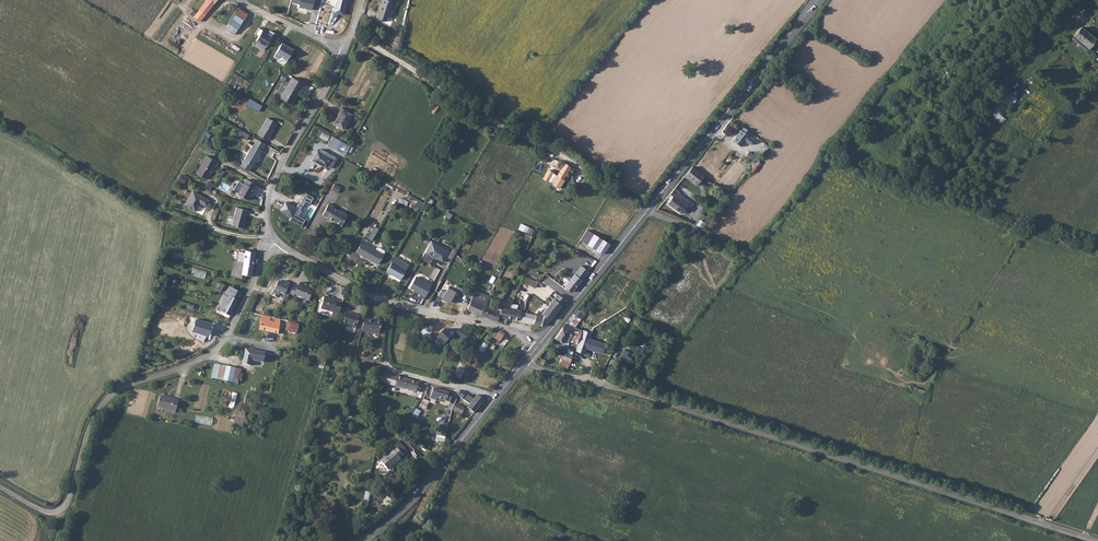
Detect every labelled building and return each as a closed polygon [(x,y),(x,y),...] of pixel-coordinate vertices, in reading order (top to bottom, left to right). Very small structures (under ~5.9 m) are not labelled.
[(196,12),(202,17),(217,0),(206,0),(196,12)] [(290,1),(299,4),(298,6),(311,10),(313,0),(290,0),(290,1)] [(334,12),(342,15),(346,0),(337,0),(334,12)] [(387,24),(388,19),(389,20),(394,2),(386,0),(384,0),(379,16),(380,16),(378,21),(387,24)] [(236,7),(223,29),(233,35),(246,14),(236,7)] [(262,30),(258,28),(254,34),(258,36),(255,41),(266,47),(274,33),(269,30),(267,34),(261,31),(262,30)] [(1075,39),(1089,50),(1096,42),(1082,31),(1075,39)] [(293,50),(281,43),(274,55),(278,58),(279,56),(287,60),(293,50)] [(288,76),(275,97),(287,104),(299,83),(288,76)] [(1005,119),(1001,116),(1008,104),(1012,107),(1017,99),(1004,91),(988,114),(1002,123),(1005,119)] [(260,105),(249,98),(245,104),(257,111),(260,105)] [(351,114),(342,109),(333,124),(342,130),(351,114)] [(256,134),(267,140),(270,135),(269,135),(276,123),(266,117),(256,134)] [(751,130),(745,126),(742,130),(740,129),(733,140),(742,145),(746,140),(751,143),(755,138),(749,134),(751,130)] [(244,138),(246,134),(240,130),(237,134),(244,138)] [(345,155),(349,147),(336,139),(333,137),(328,146),(345,155)] [(262,143),(255,139),(251,145),(259,150),(262,143)] [(238,166),(248,172),(256,158),(257,158),(261,151),(259,150),(251,145),(238,166)] [(320,149),(319,151),(336,161),(336,157),(320,149)] [(336,161),(319,151),(316,150),(311,160),(325,169),(326,168),(329,169),(331,168),(336,161)] [(750,152),(746,157),(754,162),(757,157),(750,152)] [(216,162),(205,156),(195,174),(205,180),(213,166),(213,167),(216,162)] [(707,171),(696,163),(685,176),(701,188),(708,178),(712,172),(708,169),(707,171)] [(551,186),(557,190),(563,181),(561,180),(569,168),(563,165),(556,178),(551,186)] [(551,175),(547,172),(541,181),(546,184),(546,183),(551,175)] [(546,183),(551,186),(556,178),(551,175),(546,183)] [(186,179),(180,176),(177,181),(183,184),(186,179)] [(254,185),(246,180),(237,195),(246,201),(253,189),(252,189),(254,185)] [(208,190),(212,184),(207,181),(204,188),(208,190)] [(332,190),(339,194),(342,189),(335,185),(332,190)] [(680,194),(674,189),(667,198),(669,200),(667,204),(673,207),(678,201),(676,200),(679,195),(680,194)] [(209,201),(192,192),(184,206),(194,212),(199,204),(205,207),(209,201)] [(686,199),(679,195),(676,200),(678,201),(673,207),(677,211),(686,199)] [(410,204),(419,209),(422,203),(413,198),(410,204)] [(426,213),(433,201),(427,198),(420,209),(426,213)] [(677,211),(683,215),(691,204),(686,199),(677,211)] [(323,217),(342,228),(348,216),(334,208),(334,207),(329,205),(323,217)] [(247,218),(248,213),(236,209),(231,227),(242,230),(246,217),(247,218)] [(713,230),(724,216),(719,212),(708,227),(713,230)] [(698,225),(703,229),(707,223),(701,220),(698,225)] [(370,232),(368,236),(372,238),(379,226),(375,224),(370,232)] [(519,224),(518,230),(531,234),(533,228),(519,224)] [(587,245),(593,234),(586,230),(580,240),(587,245)] [(587,245),(601,254),(608,243),(593,234),(587,245)] [(357,249),(379,261),(383,252),(362,240),(357,249)] [(449,251),(431,240),(420,259),(429,263),(432,257),(436,259),(437,257),(444,261),(449,251)] [(243,255),(241,274),(251,275),(253,250),(244,249),(243,255)] [(412,258),(398,250),(386,271),(389,272),(391,272),(401,277),(412,258)] [(463,257),(454,253),(452,256),(461,261),(463,257)] [(235,276),(241,278),(241,274),(243,255),(240,255),(239,261),(237,261),(235,276)] [(571,293),(588,271),(581,265),(569,280),(565,285),(563,287),(571,293)] [(536,286),(538,281),(523,274),(520,279),(536,286)] [(418,296),(423,299),(431,285),(415,276),(409,287),(416,291),(415,292),(419,294),(418,296)] [(283,295),(289,282),(283,280),(281,282),(278,280),(270,295),(276,297),(279,293),(283,295)] [(439,280),(429,299),(439,304),(449,285),(439,280)] [(228,284),(218,311),(228,315),(241,290),(228,284)] [(311,292),(297,285),(295,288),(291,286),(288,294),(293,296),(294,295),(307,301),(311,292)] [(483,305),(485,300),(473,295),(466,309),(479,314),(483,305)] [(560,307),(564,301),(556,295),(549,303),(544,299),(541,302),(541,303),(546,307),(554,313),(560,307)] [(334,313),(337,302),(324,298),(321,309),(334,313)] [(479,314),(494,321),(496,322),(497,317),(502,301),(499,300),(498,303),(496,303),(493,310),(483,305),(479,314)] [(497,317),(506,318),(510,302),(502,301),(497,317)] [(506,318),(518,321),(520,311),(520,309),(515,308),(516,304),(510,302),(506,318)] [(543,326),(554,313),(546,307),(544,310),(539,307),(536,314),(532,323),(534,324),(543,326)] [(584,313),(578,309),(573,314),(580,318),(584,313)] [(532,323),(536,314),(523,312),(520,311),(518,321),(532,323)] [(354,334),(358,318),(345,314),(342,325),(346,326),(345,331),(354,334)] [(262,316),(258,331),(276,335),(278,324),(284,325),(285,322),(274,320),(275,318),(273,318),(262,316)] [(363,320),(360,332),(377,336),(379,325),(371,323),(371,322),(363,320)] [(285,322),(284,325),(286,325),(285,331),(296,333),(298,324),(285,322)] [(573,328),(565,324),(554,338),(559,341),(566,345),(569,340),(573,328)] [(467,333),(459,327),(450,336),(461,344),(467,333)] [(578,343),(576,348),(587,352),(591,341),(588,340),(590,332),(583,329),(581,330),(573,328),(569,340),(578,343)] [(499,330),(498,330),(494,337),(499,340),(500,339),(503,340),(506,335),(499,330)] [(510,356),(516,359),(521,352),(514,347),(509,353),(506,353),(505,355),(507,357),(509,357),(510,356)] [(245,348),(241,364),(249,365),(250,359),(262,361),(264,351),(245,348)] [(564,364),(567,366),(570,362),(571,351),(567,349),(563,358),(556,369),(560,370),(564,364)] [(618,358),(623,360),(627,352),(623,350),(618,358)] [(453,377),(460,380),(466,367),(458,364),(453,377)] [(236,384),(239,370),(214,365),(211,378),(236,384)] [(391,374),(389,383),(416,390),(419,382),(391,374)] [(437,397),(450,400),(452,393),(433,387),(431,399),(436,400),(437,397)] [(461,403),(474,412),(485,399),(477,393),(473,398),(462,390),(459,395),(463,398),(461,403)] [(156,408),(174,412),(177,401),(159,397),(156,408)] [(453,409),(462,412),(464,407),(455,404),(453,409)] [(242,428),(245,412),(235,410),(232,426),(242,428)] [(437,434),(446,436),(449,423),(440,421),(437,434)] [(399,458),(406,451),(396,442),(393,445),(395,448),(381,462),(388,470),(400,459),(399,458)]
